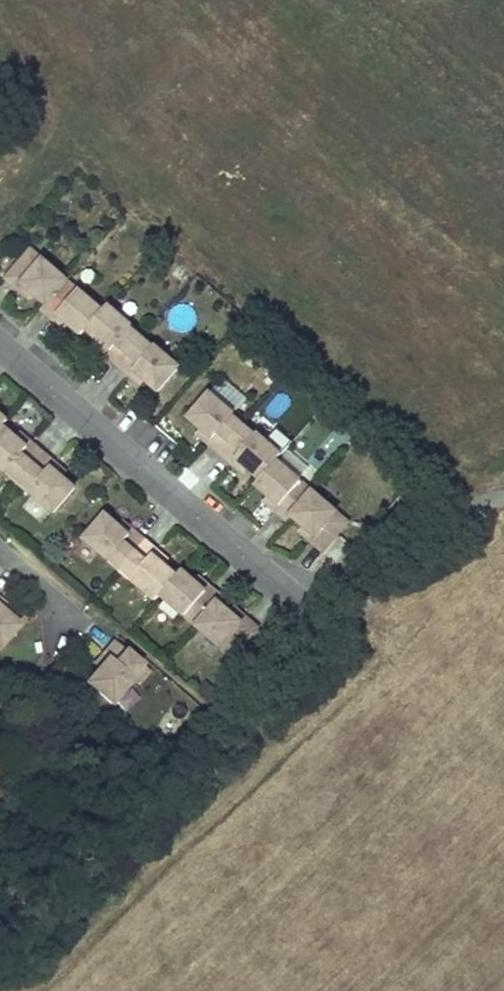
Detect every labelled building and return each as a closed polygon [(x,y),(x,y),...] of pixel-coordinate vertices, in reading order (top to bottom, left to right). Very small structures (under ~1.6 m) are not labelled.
[(152,348),(141,338),(131,329),(132,327),(107,305),(102,311),(78,290),(76,292),(65,283),(67,281),(42,259),(40,262),(29,252),(5,279),(18,289),(22,285),(32,294),(45,305),(41,309),(53,320),(57,315),(67,324),(81,336),(86,330),(100,342),(110,351),(106,355),(130,376),(134,372),(144,380),(157,392),(179,368),(154,346),(152,348)] [(32,294),(22,285),(18,289),(28,299),(32,294)] [(67,324),(57,315),(53,320),(63,329),(67,324)] [(143,337),(132,327),(131,329),(141,338),(143,337)] [(154,346),(143,337),(141,338),(152,348),(154,346)] [(263,358),(270,349),(259,340),(252,348),(263,358)] [(110,351),(100,342),(95,347),(106,355),(110,351)] [(144,380),(134,372),(130,376),(140,385),(144,380)] [(281,455),(256,434),(254,436),(243,426),(232,417),(234,415),(209,394),(188,418),(202,430),(212,439),(208,444),(232,464),(236,459),(246,468),(260,480),(255,485),(269,497),(279,506),(274,511),(287,522),(291,517),(304,528),(314,536),(310,541),(322,552),(346,524),(335,514),(336,512),(312,491),(310,493),(299,484),(301,482),(276,461),(281,455)] [(31,443),(27,448),(17,439),(3,427),(8,422),(0,415),(0,467),(6,473),(8,471),(30,490),(28,492),(53,513),(75,488),(61,476),(50,468),(54,463),(31,443)] [(245,424),(234,415),(232,417),(243,426),(245,424)] [(256,434),(245,424),(243,426),(254,436),(256,434)] [(212,439),(202,430),(198,435),(208,444),(212,439)] [(31,443),(21,434),(17,439),(27,448),(31,443)] [(246,468),(236,459),(232,464),(242,473),(246,468)] [(64,472),(54,463),(50,468),(61,476),(64,472)] [(279,506),(269,497),(265,502),(274,511),(279,506)] [(181,571),(177,576),(163,565),(153,556),(157,551),(133,531),(129,535),(119,527),(105,515),(84,540),(108,561),(110,559),(132,578),(130,580),(155,601),(160,596),(185,617),(186,615),(198,624),(195,626),(220,647),(222,645),(233,656),(257,628),(245,617),(240,622),(231,613),(217,602),(222,598),(209,587),(205,592),(195,583),(181,571)] [(133,531),(123,522),(119,527),(129,535),(133,531)] [(314,536),(304,528),(300,533),(310,541),(314,536)] [(167,560),(157,551),(153,556),(163,565),(167,560)] [(209,587),(199,578),(195,583),(205,592),(209,587)] [(9,608),(0,600),(0,608),(5,613),(9,608)] [(0,608),(0,648),(19,625),(5,613),(0,608)] [(245,617),(235,608),(231,613),(240,622),(245,617)] [(133,677),(143,665),(116,642),(104,654),(109,658),(100,669),(88,683),(113,705),(134,679),(133,677)] [(100,669),(109,658),(104,654),(96,665),(100,669)] [(139,683),(150,671),(143,665),(133,677),(134,679),(139,683)] [(215,705),(221,698),(209,688),(203,695),(215,705)]
